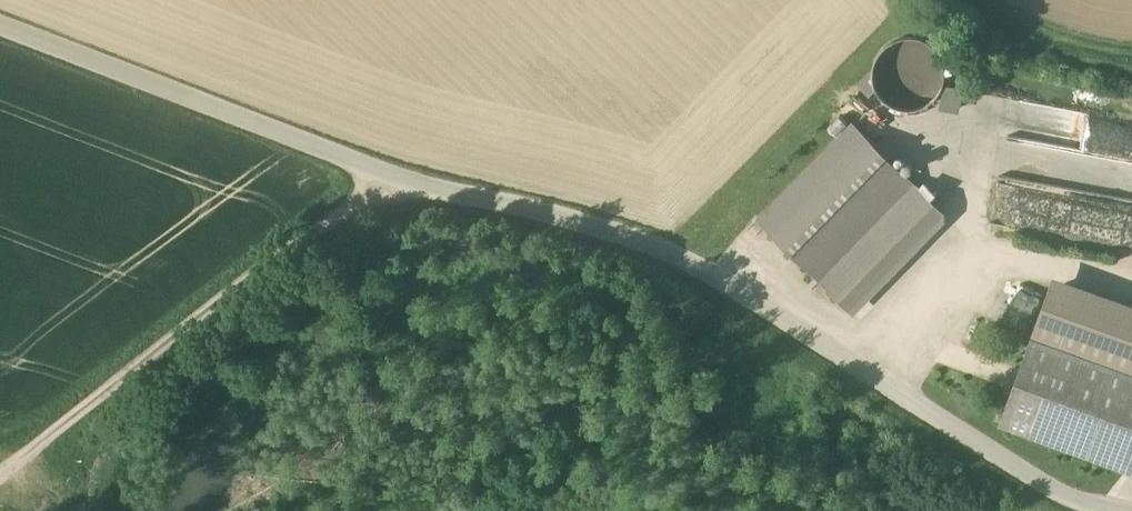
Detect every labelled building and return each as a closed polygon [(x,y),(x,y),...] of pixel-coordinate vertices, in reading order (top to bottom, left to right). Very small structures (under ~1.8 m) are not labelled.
[(944,87),(946,73),(943,59),(935,48),(923,40),(909,37),(895,40),(884,48),(876,60),(873,74),(876,88),(884,100),(896,108),(910,110),(924,107),(936,99),(944,87)] [(915,183),(854,123),(760,218),(822,278),(915,183)] [(1008,136),(1006,150),(1032,154),(1031,162),(1043,164),(1044,160),(1055,161),(1056,157),(1074,160),(1071,173),(1084,175),(1081,196),(1131,205),(1131,158),(1008,136)] [(915,183),(822,278),(850,307),(944,212),(915,183)] [(1035,306),(1042,288),(1021,279),(1013,298),(1035,306)] [(1055,280),(1003,421),(1131,468),(1131,308),(1055,280)]
